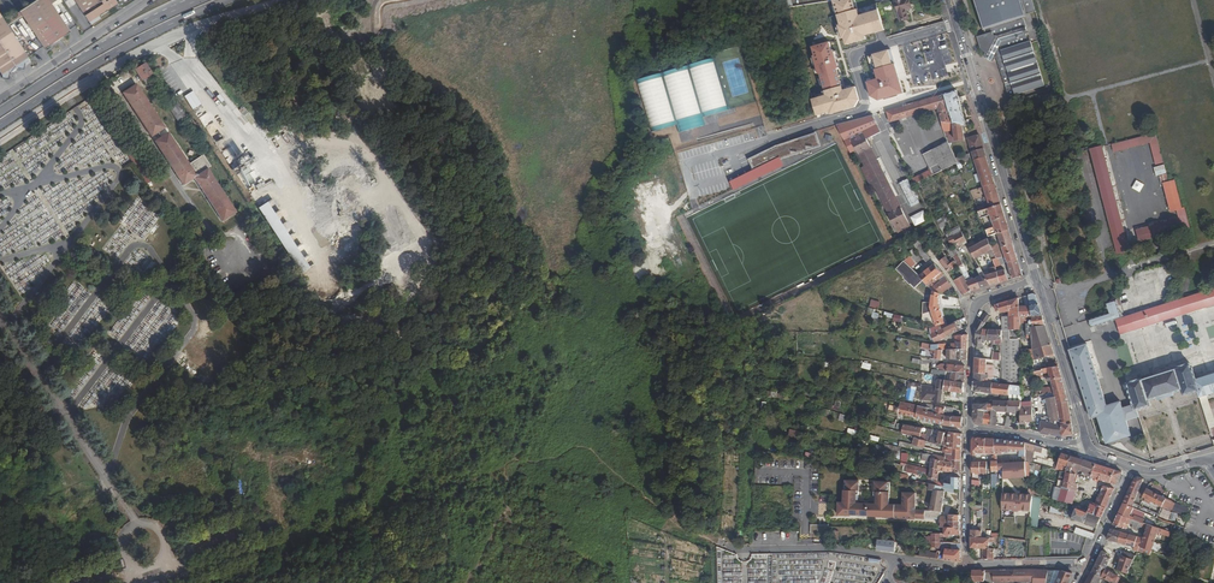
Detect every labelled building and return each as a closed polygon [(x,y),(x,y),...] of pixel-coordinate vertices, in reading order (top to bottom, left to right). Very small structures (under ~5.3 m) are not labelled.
[(4,20),(8,25),(23,15),(45,48),(70,31),(54,6),(52,3),(56,0),(35,0),(4,20)] [(90,21),(117,3),(115,0),(75,0),(90,21)] [(885,30),(879,10),(860,15),(858,9),(856,9),(853,0),(835,0),(832,0),(839,24),(837,25),(842,39),(843,39),(845,45),(865,39),(867,38),(866,36),(885,30)] [(907,0),(893,0),(899,19),(907,17),(904,8),(909,6),(907,0)] [(1036,11),(1038,10),(1034,0),(975,0),(985,34),(977,37),(982,52),(985,52),(987,53),(986,55),(987,56),(990,57),(993,59),(995,60),(997,57),(1010,97),(1047,85),(1033,40),(1030,41),(1028,33),(1029,33),(1028,26),(1029,26),(1026,17),(1025,17),(1025,15),(1027,14),(1028,14),(1028,13),(1036,11)] [(2,74),(28,57),(8,25),(4,20),(0,13),(0,71),(2,74)] [(830,115),(855,108),(859,99),(856,87),(843,90),(837,68),(838,68),(833,49),(832,50),(830,42),(812,47),(814,55),(813,55),(818,74),(820,74),(826,96),(813,100),(817,116),(829,112),(830,115)] [(893,63),(889,49),(873,54),(877,68),(874,69),(877,79),(866,82),(870,96),(879,101),(904,93),(895,63),(893,63)] [(679,133),(681,132),(679,124),(701,119),(703,127),(705,126),(703,118),(723,112),(729,111),(728,105),(715,59),(637,80),(651,132),(677,125),(679,133)] [(146,62),(137,67),(141,72),(139,74),(142,79),(144,79),(147,85),(154,80),(151,76),(149,78),(148,76),(153,73),(146,62)] [(153,136),(166,127),(137,84),(124,92),(153,136)] [(93,97),(98,93),(95,88),(90,92),(93,97)] [(191,110),(201,106),(194,91),(185,95),(191,110)] [(956,91),(944,94),(953,123),(952,131),(956,141),(964,139),(963,126),(965,125),(956,91)] [(953,123),(944,94),(886,111),(886,112),(890,122),(937,109),(944,131),(952,131),(953,123)] [(180,124),(188,119),(177,104),(169,110),(180,124)] [(873,115),(837,124),(851,153),(855,151),(857,154),(872,147),(868,139),(881,132),(873,115)] [(701,119),(679,124),(681,132),(703,127),(701,119)] [(206,127),(211,134),(218,129),(213,122),(206,127)] [(204,153),(189,163),(169,132),(156,140),(185,184),(195,177),(224,220),(237,212),(208,168),(212,166),(204,153)] [(776,146),(749,159),(754,170),(781,159),(821,146),(817,132),(776,146)] [(967,138),(971,152),(985,148),(981,134),(967,138)] [(1158,134),(1113,144),(1115,152),(1151,144),(1157,166),(1166,164),(1158,134)] [(905,141),(898,144),(907,161),(914,157),(905,141)] [(923,154),(930,169),(933,175),(959,162),(956,156),(949,142),(923,154)] [(131,146),(126,149),(148,182),(153,179),(131,146)] [(1093,148),(1117,246),(1127,244),(1128,244),(1103,146),(1093,148)] [(900,206),(872,147),(857,154),(885,214),(900,206)] [(994,184),(986,156),(985,148),(971,152),(983,187),(994,184)] [(227,149),(222,152),(226,159),(231,157),(227,149)] [(969,153),(956,156),(959,162),(971,160),(969,153)] [(239,167),(235,159),(229,162),(233,170),(239,167)] [(785,165),(781,159),(754,170),(731,182),(734,190),(785,165)] [(242,171),(247,183),(255,179),(259,188),(264,185),(256,169),(252,171),(246,160),(238,164),(240,167),(246,165),(248,168),(242,171)] [(1166,166),(1156,169),(1158,177),(1161,176),(1169,174),(1166,166)] [(933,175),(930,169),(913,178),(916,184),(933,175)] [(1161,176),(1163,185),(1165,184),(1171,183),(1169,174),(1161,176)] [(909,179),(900,183),(912,207),(921,203),(909,179)] [(1143,185),(1135,181),(1131,188),(1139,193),(1143,185)] [(1171,183),(1165,184),(1172,212),(1178,210),(1183,209),(1176,182),(1171,183)] [(657,187),(659,194),(667,192),(665,184),(657,187)] [(998,198),(994,184),(983,187),(979,188),(980,192),(984,191),(988,204),(982,206),(983,207),(977,209),(978,211),(978,212),(978,213),(982,223),(985,222),(984,221),(983,218),(990,215),(992,222),(993,221),(995,228),(1000,232),(1008,230),(1005,217),(1000,204),(998,198)] [(261,205),(299,275),(309,269),(277,210),(279,209),(273,198),(261,205)] [(646,200),(638,203),(641,212),(649,210),(646,200)] [(900,206),(885,214),(898,240),(915,232),(900,206)] [(1183,209),(1178,210),(1180,220),(1181,219),(1183,230),(1191,228),(1186,208),(1183,209)] [(911,217),(915,226),(929,220),(924,211),(911,217)] [(1180,220),(1138,230),(1141,241),(1183,230),(1181,219),(1180,220)] [(962,226),(948,233),(950,237),(964,230),(962,226)] [(967,241),(969,240),(964,230),(950,237),(953,243),(958,241),(960,244),(965,242),(965,243),(967,242),(967,241)] [(1012,244),(1008,230),(1000,232),(1002,248),(1012,244)] [(945,238),(943,239),(937,243),(936,243),(941,250),(947,245),(945,243),(948,241),(946,237),(945,238)] [(994,259),(995,258),(998,265),(1003,264),(1001,256),(998,257),(994,248),(993,244),(990,238),(979,243),(978,242),(976,242),(975,240),(970,243),(972,247),(971,247),(977,257),(988,252),(988,254),(992,252),(993,255),(993,256),(994,259)] [(917,241),(912,244),(919,256),(925,262),(929,259),(926,254),(925,253),(924,252),(919,244),(917,241)] [(1004,255),(999,242),(993,244),(994,248),(998,257),(1001,256),(1004,255)] [(1017,260),(1012,244),(1002,248),(1004,255),(1007,263),(1017,260)] [(951,248),(949,245),(947,246),(949,248),(951,252),(954,257),(955,256),(954,254),(954,253),(954,251),(959,250),(959,249),(958,247),(951,248)] [(911,249),(907,252),(916,263),(920,260),(911,249)] [(960,253),(961,249),(959,249),(959,250),(954,251),(954,253),(954,254),(955,256),(954,257),(952,260),(956,259),(961,256),(961,255),(960,253)] [(902,261),(895,270),(903,277),(901,278),(908,285),(909,284),(913,288),(921,281),(916,275),(909,268),(915,264),(908,256),(902,261)] [(956,259),(952,260),(950,262),(945,256),(940,259),(938,261),(947,272),(948,271),(952,269),(956,265),(956,259)] [(972,276),(961,256),(956,259),(956,265),(963,275),(966,282),(971,292),(983,287),(979,277),(975,278),(975,275),(972,276)] [(979,267),(983,275),(988,285),(992,284),(1002,281),(1010,278),(1007,268),(999,271),(998,265),(996,266),(993,267),(993,269),(991,269),(992,273),(987,274),(978,259),(976,261),(980,267),(979,267)] [(1021,276),(1017,260),(1007,263),(1012,279),(1021,276)] [(952,286),(935,262),(931,265),(930,266),(924,271),(919,274),(920,275),(925,285),(931,291),(929,303),(922,303),(920,322),(928,329),(929,334),(933,343),(941,340),(944,338),(963,328),(959,320),(948,325),(947,322),(945,323),(939,305),(940,292),(942,293),(947,289),(952,286)] [(954,281),(963,296),(971,292),(966,282),(963,275),(954,281)] [(988,285),(983,275),(979,277),(983,287),(988,285)] [(1158,306),(1162,321),(1213,306),(1213,289),(1158,306)] [(1029,305),(1031,315),(1041,315),(1035,295),(1031,293),(1017,298),(1021,305),(1023,306),(1029,305)] [(1021,305),(1017,298),(1010,300),(1011,310),(1011,316),(1021,316),(1021,305)] [(1117,298),(1105,301),(1108,311),(1088,318),(1090,326),(1092,326),(1092,325),(1116,318),(1117,319),(1123,317),(1117,298)] [(870,307),(879,309),(881,302),(872,300),(870,307)] [(1011,310),(1010,300),(997,304),(998,310),(1001,309),(1002,311),(1011,310)] [(1123,317),(1117,319),(1121,334),(1162,321),(1158,306),(1123,317)] [(874,312),(872,318),(878,320),(880,314),(874,312)] [(982,339),(984,328),(987,322),(990,317),(989,317),(990,314),(988,313),(976,333),(975,346),(985,347),(985,344),(986,342),(982,342),(982,339)] [(895,314),(894,321),(901,323),(903,316),(895,314)] [(1044,325),(1041,315),(1031,315),(1031,320),(1031,323),(1031,326),(1044,325)] [(1011,316),(1004,316),(1004,329),(1006,329),(1006,339),(1011,339),(1014,340),(1014,336),(1011,336),(1011,329),(1011,316)] [(1022,328),(1019,316),(1021,316),(1011,316),(1011,329),(1022,328)] [(1091,327),(1117,319),(1116,318),(1092,325),(1092,326),(1090,326),(1091,327)] [(118,326),(119,324),(116,322),(110,332),(118,337),(124,330),(118,326)] [(1044,325),(1031,326),(1028,327),(1029,335),(1029,341),(1029,350),(1032,359),(1033,365),(1032,365),(1033,372),(1041,371),(1041,369),(1039,357),(1047,355),(1048,357),(1053,356),(1044,325)] [(991,328),(984,328),(982,339),(982,342),(986,342),(986,339),(989,339),(991,328)] [(996,339),(997,329),(991,328),(989,339),(990,339),(996,339)] [(1022,339),(1022,336),(1022,328),(1011,329),(1011,336),(1014,336),(1014,340),(1014,343),(1022,343),(1022,339)] [(1011,339),(1006,339),(1006,329),(1004,329),(1003,329),(997,329),(996,339),(997,339),(1000,339),(1000,343),(999,344),(1002,344),(1002,342),(1003,340),(1006,340),(1006,341),(1010,342),(1011,339)] [(1197,378),(1194,367),(1192,368),(1191,363),(1176,367),(1176,368),(1160,373),(1144,379),(1144,378),(1128,383),(1129,388),(1131,398),(1108,405),(1084,332),(1078,334),(1082,346),(1071,350),(1088,404),(1084,406),(1087,416),(1091,415),(1092,417),(1088,419),(1095,440),(1096,442),(1101,441),(1094,417),(1099,416),(1107,443),(1131,435),(1131,434),(1127,420),(1139,416),(1137,410),(1151,405),(1150,400),(1159,397),(1159,399),(1174,395),(1173,393),(1182,390),(1184,395),(1198,391),(1200,397),(1207,395),(1213,393),(1213,373),(1197,378)] [(1022,343),(1014,343),(1014,340),(1011,339),(1010,342),(1006,341),(1006,340),(1003,340),(1002,342),(1002,344),(1002,352),(1002,356),(1002,360),(1002,369),(1000,384),(1001,384),(1021,386),(1023,382),(1022,356),(1022,348),(1022,343)] [(934,354),(933,359),(941,359),(941,357),(941,356),(941,355),(944,355),(945,349),(944,349),(938,349),(931,349),(931,353),(934,354)] [(965,360),(966,349),(950,349),(946,349),(946,358),(964,360),(965,360)] [(975,358),(974,381),(975,381),(974,392),(981,392),(986,393),(986,396),(988,396),(988,393),(992,394),(1009,395),(1009,401),(993,401),(993,412),(997,412),(1008,412),(1020,412),(1021,412),(1021,405),(1021,401),(1022,387),(1021,386),(1001,384),(1000,384),(992,383),(990,383),(991,364),(986,364),(987,359),(975,358)] [(862,368),(871,370),(872,364),(863,362),(862,368)] [(964,382),(964,372),(965,365),(941,363),(941,370),(937,370),(931,369),(930,372),(933,372),(933,371),(946,373),(946,371),(952,371),(952,376),(950,376),(950,380),(951,380),(957,381),(964,382)] [(1050,379),(1060,378),(1057,366),(1050,368),(1041,369),(1041,371),(1033,372),(1031,372),(1031,381),(1050,379)] [(1068,402),(1060,378),(1050,379),(1052,386),(1054,395),(1055,396),(1057,403),(1068,402)] [(920,400),(940,401),(942,389),(944,380),(938,379),(936,392),(928,391),(921,391),(920,400)] [(921,384),(921,383),(912,381),(909,380),(904,400),(907,400),(911,401),(914,389),(921,391),(921,384)] [(950,390),(951,380),(950,380),(944,380),(942,389),(950,390)] [(1035,388),(1035,394),(1048,393),(1048,395),(1054,395),(1052,386),(1050,387),(1049,387),(1046,387),(1035,388)] [(1200,397),(1210,429),(1213,427),(1213,416),(1207,395),(1200,397)] [(1040,422),(1039,432),(1062,435),(1057,403),(1055,396),(1051,397),(1045,398),(1051,423),(1040,422)] [(1033,421),(1031,401),(1021,405),(1021,412),(1020,412),(1022,411),(1020,424),(1025,424),(1025,421),(1033,421)] [(1072,434),(1068,402),(1057,403),(1062,435),(1072,434)] [(930,411),(931,407),(928,406),(927,406),(913,403),(913,406),(902,403),(899,412),(945,423),(951,425),(951,416),(945,414),(937,412),(930,411)] [(975,423),(991,425),(996,425),(996,418),(991,417),(991,415),(984,414),(984,411),(987,411),(988,405),(980,405),(980,403),(973,403),(973,421),(975,423)] [(962,426),(962,416),(951,416),(951,425),(962,426)] [(1127,420),(1131,434),(1143,431),(1139,416),(1127,420)] [(905,424),(904,432),(916,436),(927,440),(932,441),(933,438),(931,438),(928,437),(928,435),(927,434),(923,433),(924,427),(905,424)] [(849,428),(847,434),(856,436),(858,430),(849,428)] [(942,442),(946,432),(937,429),(935,429),(933,437),(933,438),(932,441),(942,445),(942,442)] [(961,450),(962,433),(949,432),(948,443),(942,442),(942,445),(944,445),(944,448),(946,448),(945,457),(933,455),(934,452),(923,450),(921,459),(931,460),(930,467),(940,469),(939,460),(942,461),(952,463),(952,460),(961,461),(961,450)] [(916,436),(915,443),(926,446),(927,440),(916,436)] [(987,452),(988,438),(982,438),(976,437),(974,439),(974,455),(977,455),(977,452),(987,452)] [(997,453),(996,439),(988,438),(987,452),(997,453)] [(1010,450),(1010,440),(1008,440),(996,439),(997,453),(1001,453),(1001,450),(1005,450),(1010,450)] [(1024,456),(1024,459),(1028,459),(1027,442),(1026,442),(1024,442),(1010,440),(1010,450),(1011,451),(1017,451),(1021,452),(1021,456),(1024,456)] [(1037,445),(1027,442),(1028,459),(1028,461),(1029,461),(1037,463),(1038,460),(1033,458),(1033,455),(1035,447),(1037,448),(1037,447),(1037,445)] [(1141,452),(1150,448),(1148,444),(1139,447),(1141,452)] [(1063,453),(1058,469),(1067,472),(1073,456),(1063,453)] [(1074,471),(1079,458),(1074,456),(1073,456),(1067,472),(1068,472),(1069,472),(1074,473),(1074,471)] [(1082,470),(1086,460),(1079,458),(1074,471),(1078,472),(1079,471),(1080,471),(1083,472),(1084,470),(1082,470)] [(952,472),(952,463),(942,461),(939,460),(940,469),(945,471),(952,472)] [(960,473),(961,461),(952,460),(952,463),(952,472),(960,473)] [(1025,460),(998,462),(998,464),(999,463),(1000,470),(1003,469),(1003,479),(1026,476),(1025,460)] [(1093,476),(1098,464),(1096,463),(1086,460),(1082,470),(1084,470),(1083,472),(1086,474),(1090,475),(1093,476)] [(981,461),(974,462),(974,472),(985,472),(989,472),(989,467),(981,467),(981,461)] [(906,471),(930,476),(932,469),(908,464),(906,471)] [(1112,481),(1117,469),(1098,464),(1093,476),(1101,478),(1112,481)] [(940,478),(940,476),(940,469),(930,467),(932,469),(930,476),(940,478)] [(1118,483),(1122,473),(1121,470),(1117,469),(1112,481),(1113,482),(1118,483)] [(1078,472),(1074,471),(1074,473),(1069,472),(1068,472),(1067,476),(1065,486),(1071,488),(1078,490),(1080,483),(1078,483),(1079,476),(1080,476),(1080,474),(1078,474),(1078,472)] [(939,482),(940,478),(930,476),(930,479),(929,482),(931,483),(930,489),(935,489),(934,494),(931,509),(932,509),(943,511),(946,491),(942,491),(944,483),(939,482)] [(958,489),(959,477),(951,476),(950,484),(944,483),(942,491),(946,491),(954,492),(954,489),(958,489)] [(1145,478),(1140,476),(1136,479),(1125,502),(1120,513),(1115,524),(1128,528),(1130,523),(1130,522),(1131,522),(1142,526),(1143,525),(1148,527),(1145,537),(1143,537),(1141,546),(1153,550),(1160,531),(1164,532),(1164,533),(1171,536),(1172,532),(1161,528),(1150,524),(1144,522),(1145,518),(1144,518),(1132,513),(1133,510),(1131,509),(1133,505),(1133,506),(1139,509),(1146,512),(1153,515),(1155,512),(1155,510),(1154,510),(1136,502),(1143,485),(1145,478)] [(847,479),(846,489),(857,489),(857,490),(860,490),(860,480),(847,479)] [(875,490),(878,490),(889,490),(890,480),(875,480),(875,490)] [(1108,506),(1116,488),(1105,485),(1104,487),(1103,486),(1102,489),(1103,490),(1098,503),(1108,507),(1108,506)] [(1074,503),(1078,490),(1071,488),(1071,490),(1058,486),(1055,499),(1074,503)] [(1154,501),(1164,506),(1169,507),(1173,499),(1168,498),(1149,488),(1144,496),(1148,498),(1147,499),(1153,503),(1154,501)] [(845,502),(838,501),(838,515),(923,518),(923,517),(923,510),(916,509),(917,492),(904,492),(904,503),(891,503),(892,490),(889,490),(878,490),(878,503),(857,502),(857,490),(857,489),(846,489),(845,489),(845,502)] [(1032,493),(1033,495),(1034,495),(1034,497),(1041,499),(1040,497),(1039,489),(1033,489),(1029,489),(1030,493),(1032,493)] [(1030,493),(1003,492),(1002,509),(1031,510),(1032,493),(1030,493)] [(1033,495),(1032,493),(1031,510),(1029,527),(1038,528),(1041,499),(1034,497),(1034,495),(1033,495)] [(1104,517),(1108,507),(1098,503),(1093,501),(1089,511),(1093,513),(1104,517)] [(1132,513),(1144,518),(1146,512),(1139,509),(1133,506),(1133,505),(1131,509),(1133,510),(1132,513)] [(1179,512),(1187,515),(1190,508),(1182,505),(1179,512)] [(1052,506),(1050,511),(1062,514),(1064,508),(1052,506)] [(1079,507),(1078,507),(1076,512),(1075,518),(1099,527),(1104,517),(1093,513),(1089,511),(1079,507)] [(942,516),(943,511),(932,509),(931,511),(923,510),(923,517),(929,517),(941,520),(942,516)] [(1160,516),(1170,520),(1172,513),(1163,509),(1160,516)] [(940,527),(945,527),(944,534),(949,534),(959,534),(959,527),(949,527),(949,521),(949,517),(942,516),(941,520),(940,527)] [(828,525),(811,525),(811,533),(828,533),(828,525)] [(1075,532),(1094,538),(1096,533),(1086,530),(1086,529),(1077,526),(1075,532)] [(991,538),(983,537),(983,527),(980,527),(980,531),(973,530),(973,537),(973,547),(974,547),(981,547),(985,548),(984,559),(996,559),(996,549),(990,548),(991,542),(996,543),(997,537),(993,537),(991,537),(991,538)] [(1120,541),(1123,531),(1113,529),(1109,538),(1120,541)] [(1128,543),(1131,534),(1123,531),(1120,541),(1128,543)] [(939,533),(931,533),(931,541),(940,542),(943,542),(943,539),(941,539),(940,539),(940,536),(944,536),(944,534),(939,533)] [(1136,545),(1138,536),(1131,534),(1128,543),(1136,545)] [(895,541),(877,540),(877,550),(894,553),(895,541)] [(960,549),(960,543),(957,543),(951,543),(952,549),(946,548),(943,548),(942,553),(936,552),(936,554),(930,553),(929,557),(942,559),(960,561),(960,551),(960,549)] [(1108,567),(1112,558),(1111,557),(1107,556),(1109,553),(1104,551),(1103,552),(1100,560),(1098,563),(1108,567)] [(1131,566),(1137,555),(1126,551),(1119,570),(1122,570),(1126,572),(1128,572),(1131,566)] [(1107,568),(1108,567),(1098,563),(1094,572),(1093,573),(1103,577),(1104,576),(1107,568)] [(1114,572),(1110,569),(1107,568),(1104,576),(1110,580),(1114,572)] [(1008,573),(1008,569),(988,570),(987,579),(989,582),(994,582),(995,582),(996,581),(1008,573)] [(1029,581),(1031,569),(1008,569),(1008,573),(996,581),(1029,581)] [(1035,569),(1033,582),(1047,582),(1049,569),(1041,569),(1035,569)] [(1049,569),(1047,582),(1056,582),(1061,571),(1049,569)] [(987,581),(987,579),(988,570),(975,570),(975,581),(987,581)] [(1073,572),(1070,572),(1061,571),(1056,582),(1068,582),(1073,572)] [(1114,572),(1110,580),(1115,582),(1117,582),(1120,576),(1114,572)] [(1103,577),(1093,573),(1092,573),(1087,582),(1100,582),(1103,577)]
